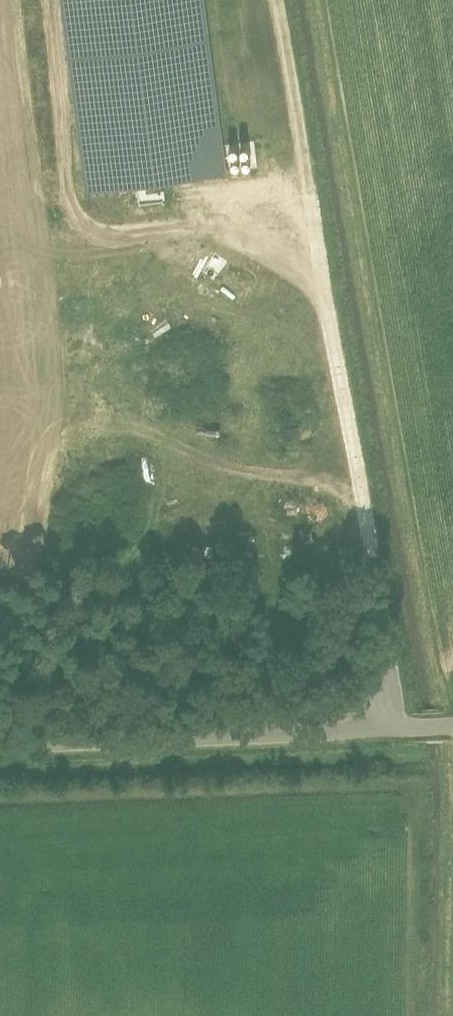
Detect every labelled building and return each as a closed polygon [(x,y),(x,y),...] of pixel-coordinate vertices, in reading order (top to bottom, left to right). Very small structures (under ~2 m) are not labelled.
[(97,192),(239,173),(216,0),(71,0),(97,192)]
